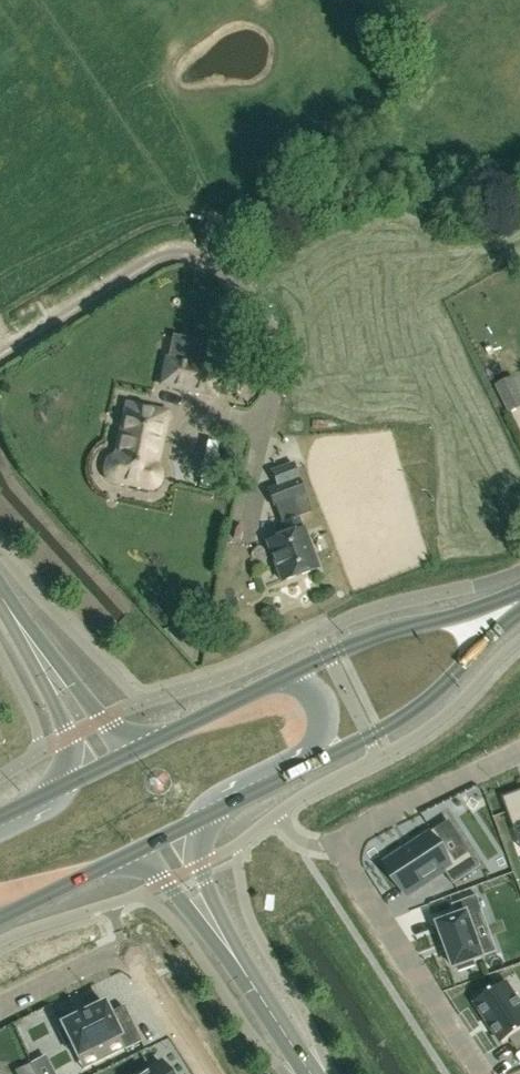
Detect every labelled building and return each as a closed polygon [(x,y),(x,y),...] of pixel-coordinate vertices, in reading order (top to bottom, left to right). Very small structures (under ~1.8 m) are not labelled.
[(221,370),(167,359),(162,385),(216,396),(221,370)] [(519,409),(519,391),(514,377),(499,384),(512,413),(519,409)] [(160,445),(160,444),(167,413),(127,405),(124,418),(126,418),(124,426),(123,426),(116,456),(115,456),(113,456),(108,459),(106,464),(104,469),(105,475),(108,480),(113,482),(120,484),(120,483),(148,489),(153,489),(157,486),(160,481),(161,476),(161,471),(158,467),(153,464),(157,447),(158,447),(159,447),(159,446),(160,445)] [(287,535),(267,542),(282,582),(317,569),(303,529),(302,529),(297,517),(311,512),(294,464),(272,472),(277,487),(268,490),(274,507),(276,506),(287,535)] [(502,798),(513,827),(519,824),(519,791),(502,798)] [(435,831),(385,863),(407,896),(445,872),(454,885),(480,868),(470,854),(455,863),(435,831)] [(457,918),(438,925),(454,969),(457,968),(459,972),(475,966),(474,962),(483,959),(468,916),(482,911),(477,897),(452,906),(457,918)] [(476,1003),(503,1044),(519,1032),(519,1005),(506,983),(476,1003)] [(63,1029),(58,1031),(66,1047),(71,1045),(77,1058),(120,1038),(125,1050),(141,1042),(123,1007),(110,1013),(104,1003),(87,1011),(78,1016),(61,1025),(63,1029)] [(160,1062),(142,1073),(168,1073),(160,1062)]
